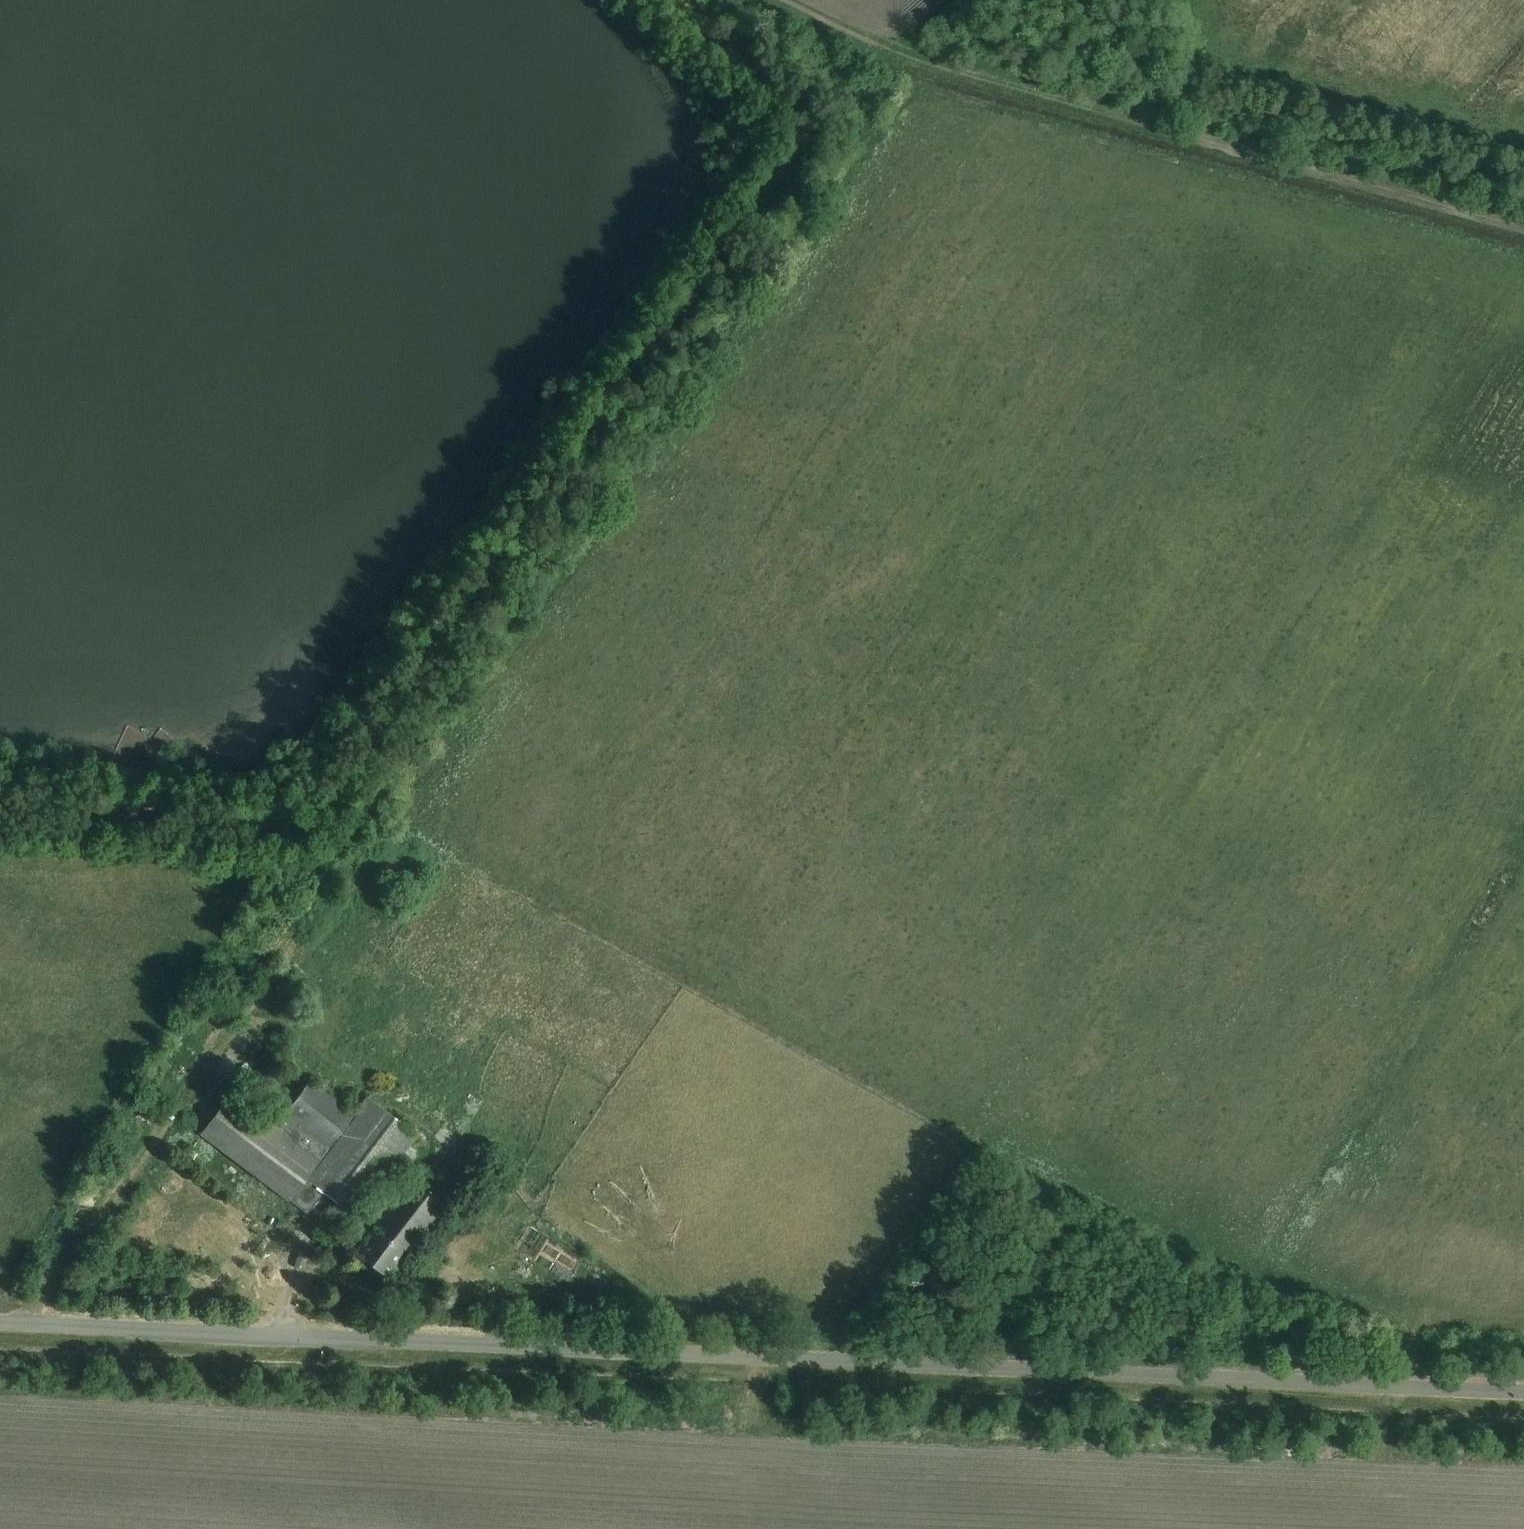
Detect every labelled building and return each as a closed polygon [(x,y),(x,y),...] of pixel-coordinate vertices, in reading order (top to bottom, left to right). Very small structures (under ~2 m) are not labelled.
[(200,1135),(286,1199),(308,1215),(323,1195),(334,1203),(328,1210),(349,1225),(417,1132),(370,1098),(356,1117),(308,1082),(286,1112),(283,1110),(270,1110),(261,1121),(228,1097),(200,1135)] [(374,1227),(356,1251),(389,1277),(406,1255),(408,1256),(446,1207),(408,1179),(372,1225),(374,1227)] [(482,1201),(478,1212),(488,1216),(492,1205),(482,1201)]
